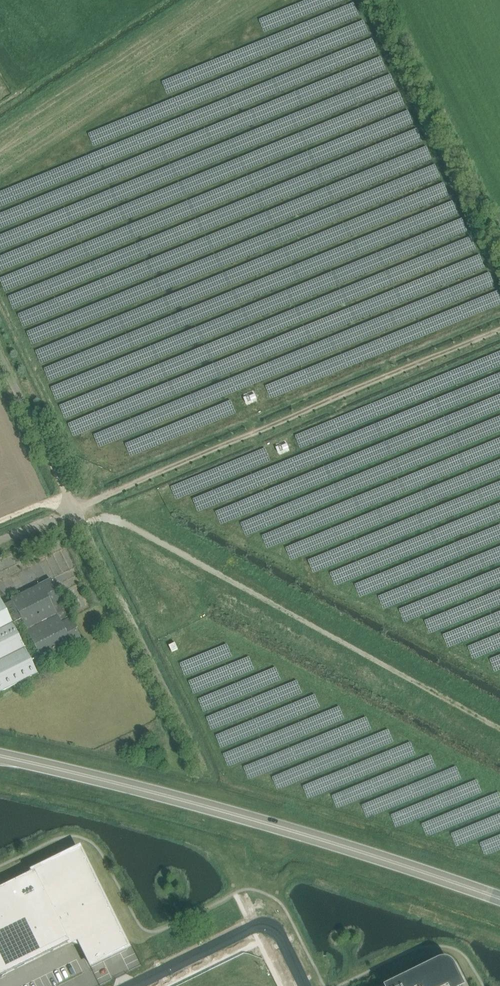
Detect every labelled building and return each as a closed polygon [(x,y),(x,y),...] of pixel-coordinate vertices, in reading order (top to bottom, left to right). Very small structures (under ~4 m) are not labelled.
[(73,645),(82,640),(70,618),(69,618),(61,602),(62,601),(51,579),(10,599),(12,601),(3,606),(0,599),(0,692),(37,674),(12,624),(21,619),(41,661),(73,645)] [(0,887),(0,976),(70,942),(71,944),(79,946),(81,945),(90,965),(127,947),(82,856),(70,852),(0,887)] [(405,985),(462,985),(464,985),(454,966),(453,965),(452,963),(450,962),(448,962),(446,961),(444,961),(442,962),(404,980),(407,985),(405,985)] [(257,967),(244,962),(196,985),(266,985),(257,967)]
